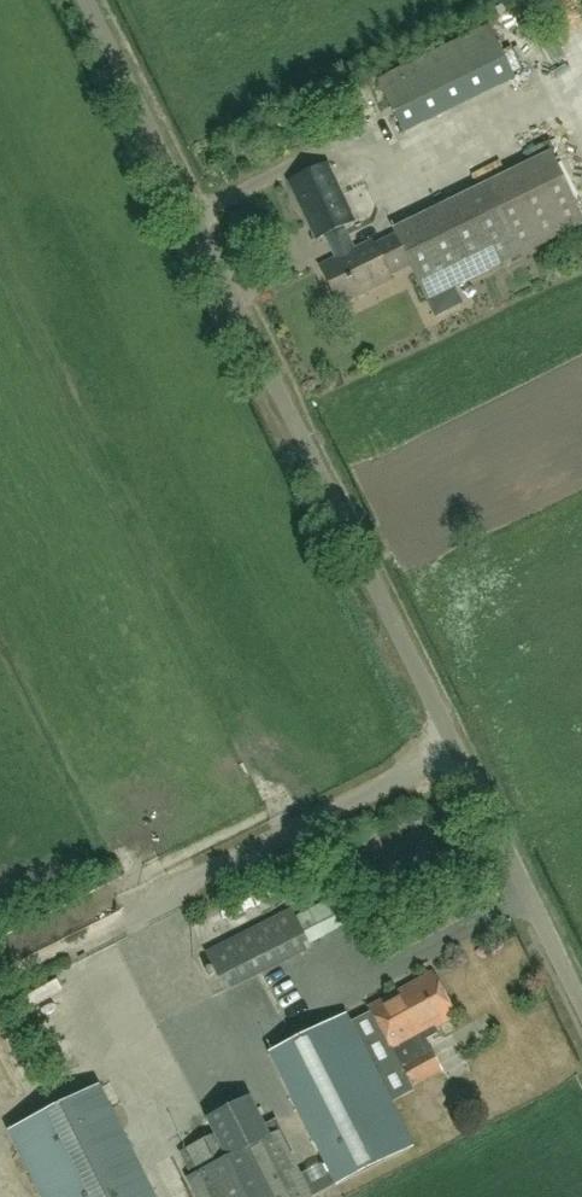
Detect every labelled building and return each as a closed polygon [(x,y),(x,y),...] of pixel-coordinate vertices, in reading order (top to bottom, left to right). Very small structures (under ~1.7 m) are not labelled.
[(493,29),(403,70),(428,122),(516,79),(493,29)] [(403,70),(381,80),(406,133),(428,122),(403,70)] [(342,196),(329,164),(294,179),(320,238),(322,237),(333,261),(321,267),(340,306),(392,280),(390,276),(413,265),(430,300),(581,225),(581,218),(550,154),(395,229),(397,233),(374,244),(373,241),(353,251),(346,236),(342,228),(354,223),(342,196)] [(354,223),(342,228),(346,236),(358,230),(354,223)] [(351,923),(338,897),(298,917),(294,910),(209,953),(227,990),(313,946),(311,943),(351,923)] [(56,935),(44,914),(0,939),(0,941),(11,960),(56,935)] [(412,1086),(442,1070),(426,1040),(438,1033),(436,1028),(457,1017),(433,972),(368,1007),(371,1013),(348,1025),(344,1018),(267,1058),(337,1188),(414,1147),(390,1103),(414,1090),(412,1086)] [(11,1130),(43,1196),(157,1196),(100,1085),(11,1130)] [(291,1154),(294,1153),(277,1119),(265,1125),(250,1097),(206,1119),(214,1134),(181,1151),(194,1176),(189,1179),(199,1196),(313,1196),(291,1154)]
